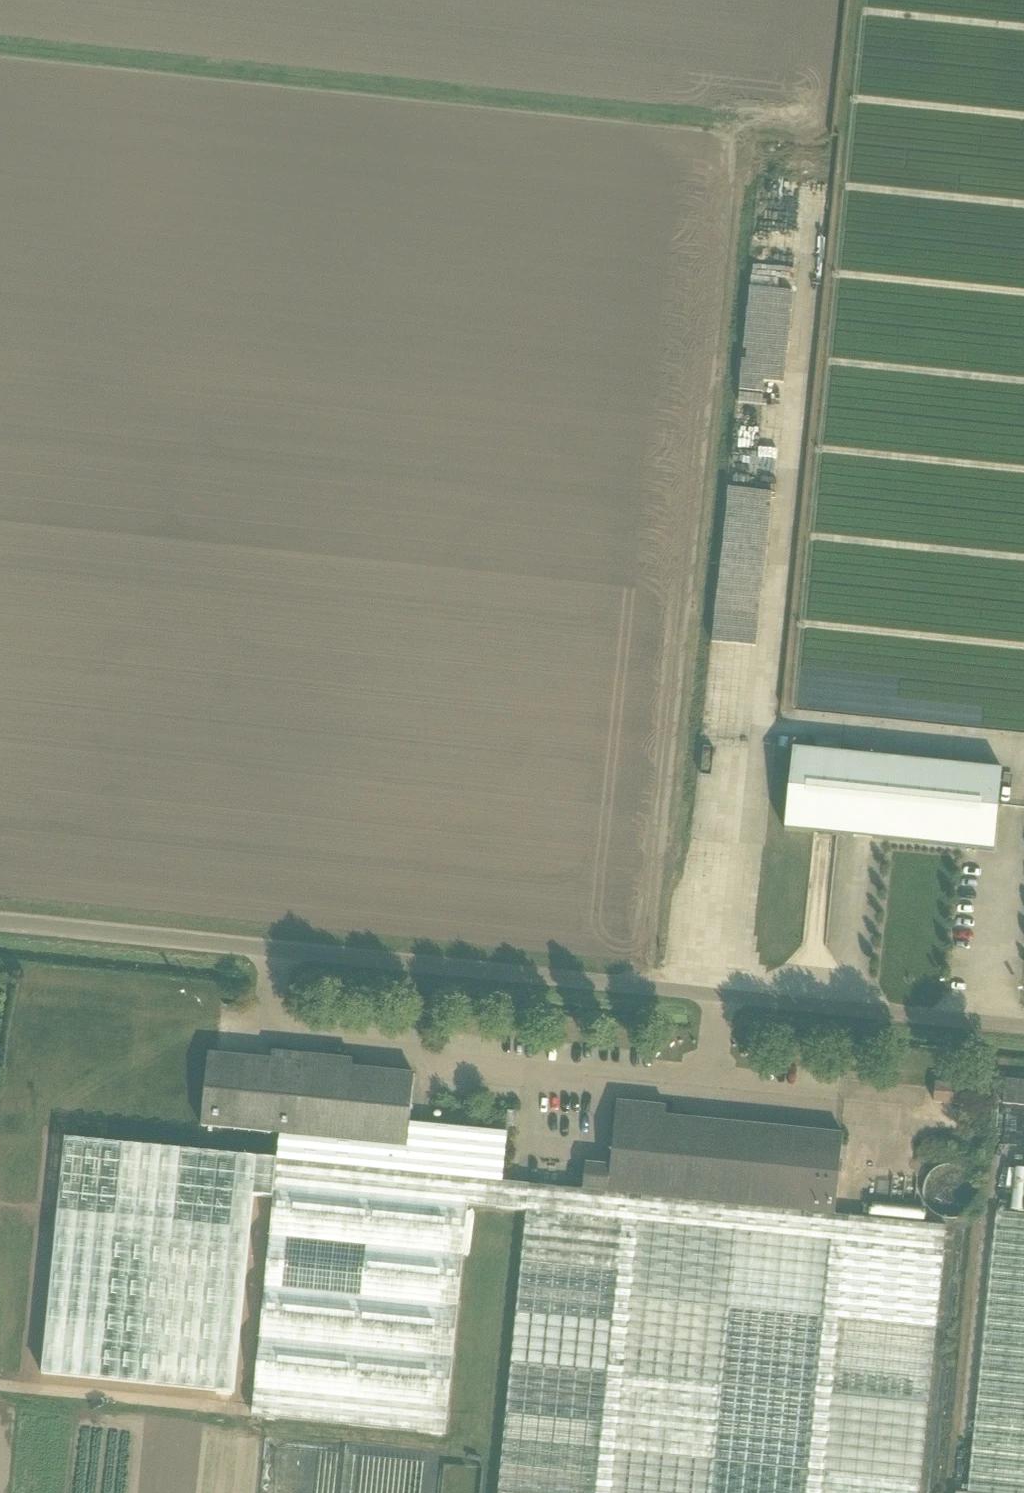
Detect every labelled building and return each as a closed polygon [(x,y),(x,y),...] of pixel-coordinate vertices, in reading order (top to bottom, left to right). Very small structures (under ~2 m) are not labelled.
[(825,738),(801,736),(800,747),(824,749),(825,738)] [(1002,769),(793,748),(785,830),(994,852),(1002,769)] [(234,1394),(254,1196),(273,1198),(252,1416),(445,1435),(467,1206),(499,1209),(502,1182),(507,1133),(410,1123),(415,1074),(352,1068),(353,1060),(272,1053),(272,1060),(209,1054),(202,1126),(280,1134),(277,1160),(262,1158),(197,1154),(67,1139),(43,1376),(234,1394)] [(1003,1104),(1023,1106),(1023,1081),(1005,1079),(1003,1104)] [(936,1083),(934,1102),(963,1105),(964,1085),(936,1083)] [(502,1182),(499,1209),(525,1212),(498,1492),(919,1492),(945,1227),(835,1215),(843,1135),(666,1117),(667,1107),(617,1102),(611,1166),(586,1164),(583,1190),(502,1182)] [(930,1206),(937,1212),(946,1215),(955,1216),(963,1213),(970,1208),(976,1201),(978,1192),(978,1183),(974,1175),(968,1168),(961,1164),(952,1162),(943,1163),(935,1167),(929,1173),(925,1181),(924,1190),(926,1199),(930,1206)] [(1023,1210),(1023,1167),(1014,1166),(1009,1208),(1023,1210)] [(996,1214),(969,1492),(1023,1492),(1023,1216),(996,1214)]
